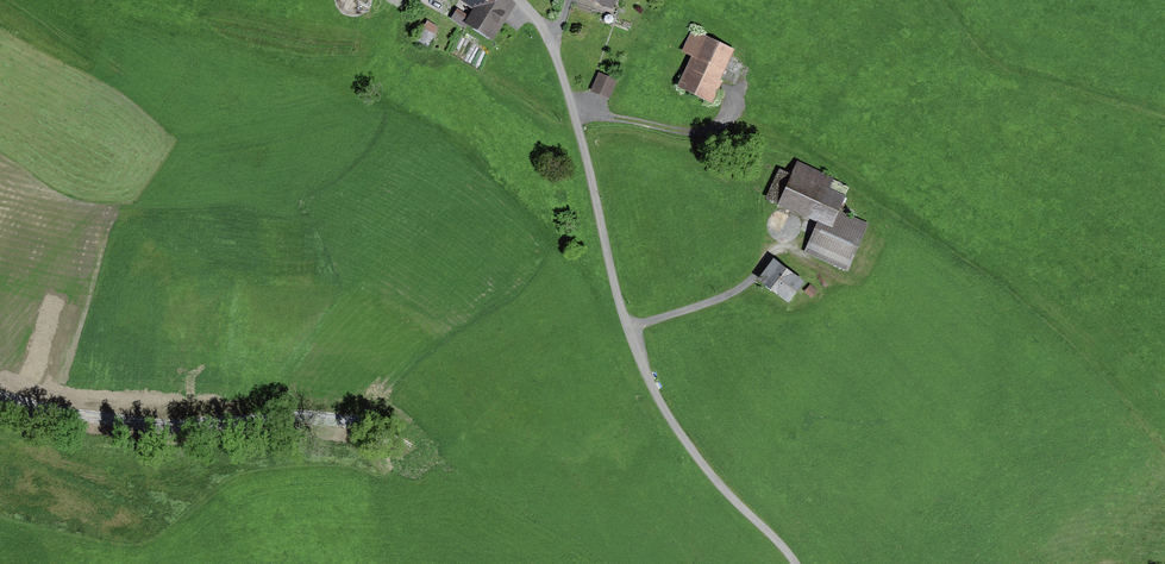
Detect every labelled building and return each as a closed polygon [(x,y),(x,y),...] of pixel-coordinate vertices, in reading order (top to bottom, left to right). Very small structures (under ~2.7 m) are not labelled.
[(475,11),(483,0),(458,0),(475,11)] [(513,0),(483,0),(475,11),(471,18),(465,26),(494,41),(518,4),(513,0)] [(596,1),(614,8),(617,0),(596,0),(596,1)] [(465,26),(471,18),(458,9),(450,19),(463,28),(465,26)] [(428,20),(423,29),(434,35),(439,26),(428,20)] [(416,41),(427,47),(434,35),(423,29),(416,41)] [(735,49),(691,29),(680,52),(691,57),(677,87),(712,103),(722,81),(720,80),(735,49)] [(617,80),(599,72),(591,91),(610,99),(617,80)] [(833,177),(797,161),(792,175),(779,204),(818,222),(805,252),(848,271),(868,224),(840,212),(846,197),(828,189),(833,177)] [(779,204),(792,175),(779,169),(766,198),(779,204)] [(804,282),(773,259),(758,279),(788,303),(804,282)] [(810,284),(804,292),(812,298),(818,291),(810,284)]
